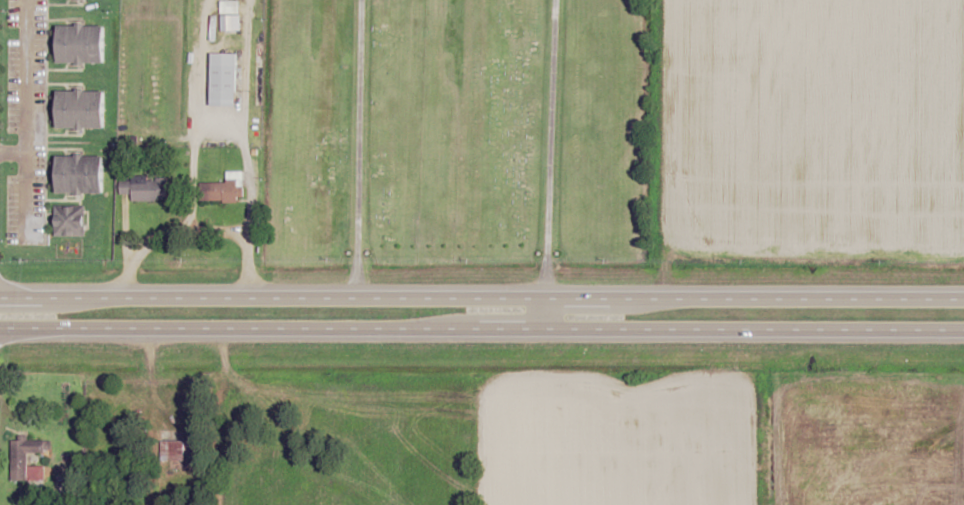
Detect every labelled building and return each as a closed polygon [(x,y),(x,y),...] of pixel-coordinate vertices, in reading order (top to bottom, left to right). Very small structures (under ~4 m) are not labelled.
[(221,1),(240,1),(240,14),(221,14),(221,1)] [(220,16),(240,16),(241,32),(221,32),(220,16)] [(60,27),(60,62),(105,63),(105,27),(60,27)] [(213,53),(238,54),(237,106),(211,105),(213,53)] [(59,92),(59,128),(105,128),(105,92),(59,92)] [(59,156),(59,194),(104,195),(104,157),(59,156)] [(226,171),(226,183),(198,183),(198,201),(237,201),(237,197),(243,197),(243,171),(226,171)] [(131,201),(168,200),(167,179),(119,181),(120,193),(131,193),(131,201)] [(55,206),(55,236),(86,236),(87,206),(55,206)] [(160,439),(160,460),(197,460),(197,439),(160,439)] [(11,440),(11,479),(28,479),(28,440),(11,440)]
